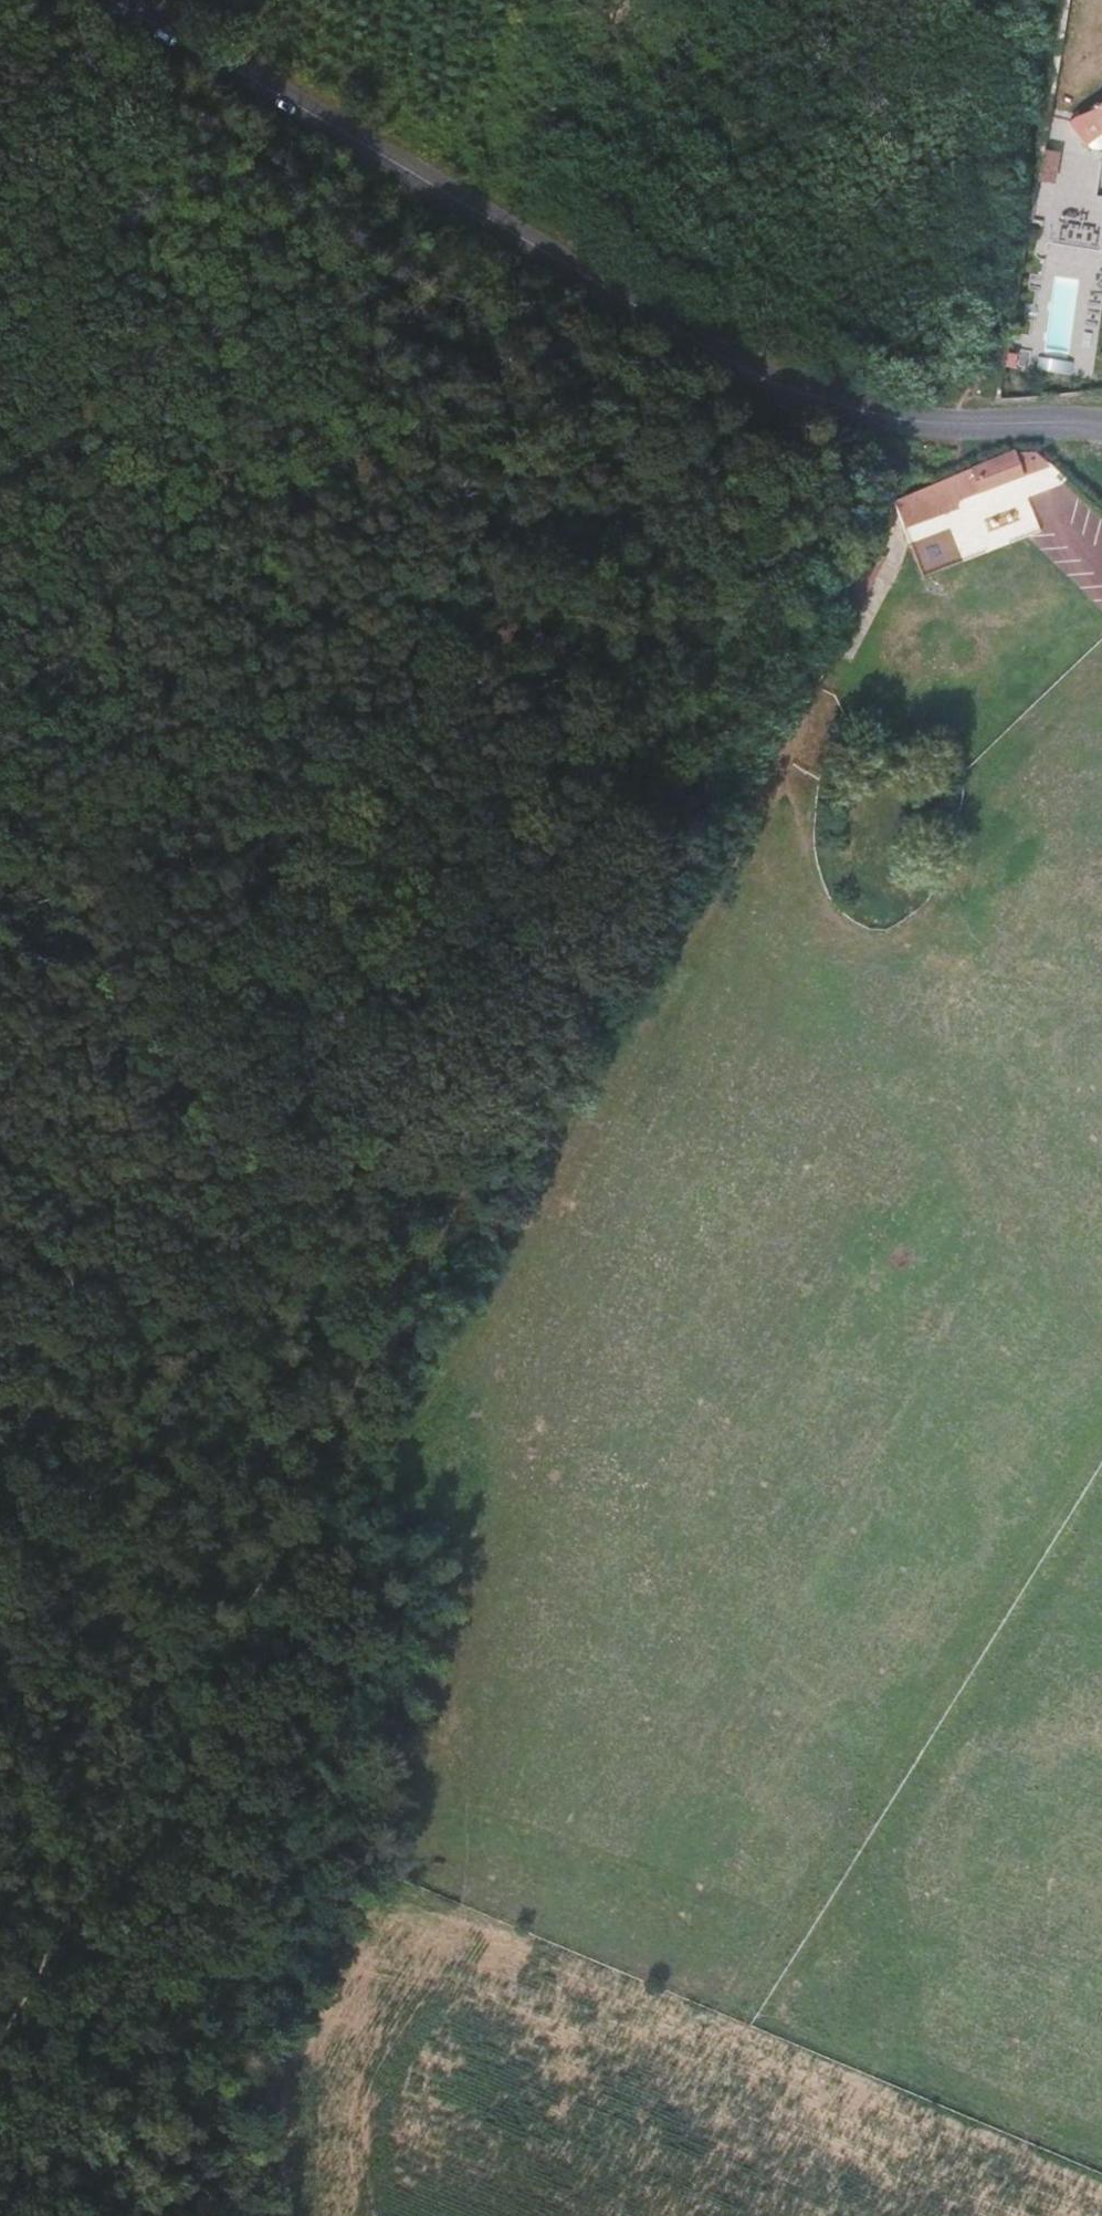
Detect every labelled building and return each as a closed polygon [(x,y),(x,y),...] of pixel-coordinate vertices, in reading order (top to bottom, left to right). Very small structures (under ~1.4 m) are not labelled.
[(1076,125),(1091,144),(1101,136),(1101,105),(1076,125)] [(1040,180),(1057,183),(1064,152),(1047,149),(1040,180)] [(1039,354),(1037,369),(1070,373),(1072,358),(1039,354)] [(1028,499),(1063,481),(1040,454),(1017,449),(971,466),(893,500),(924,578),(1043,530),(1028,499)]
